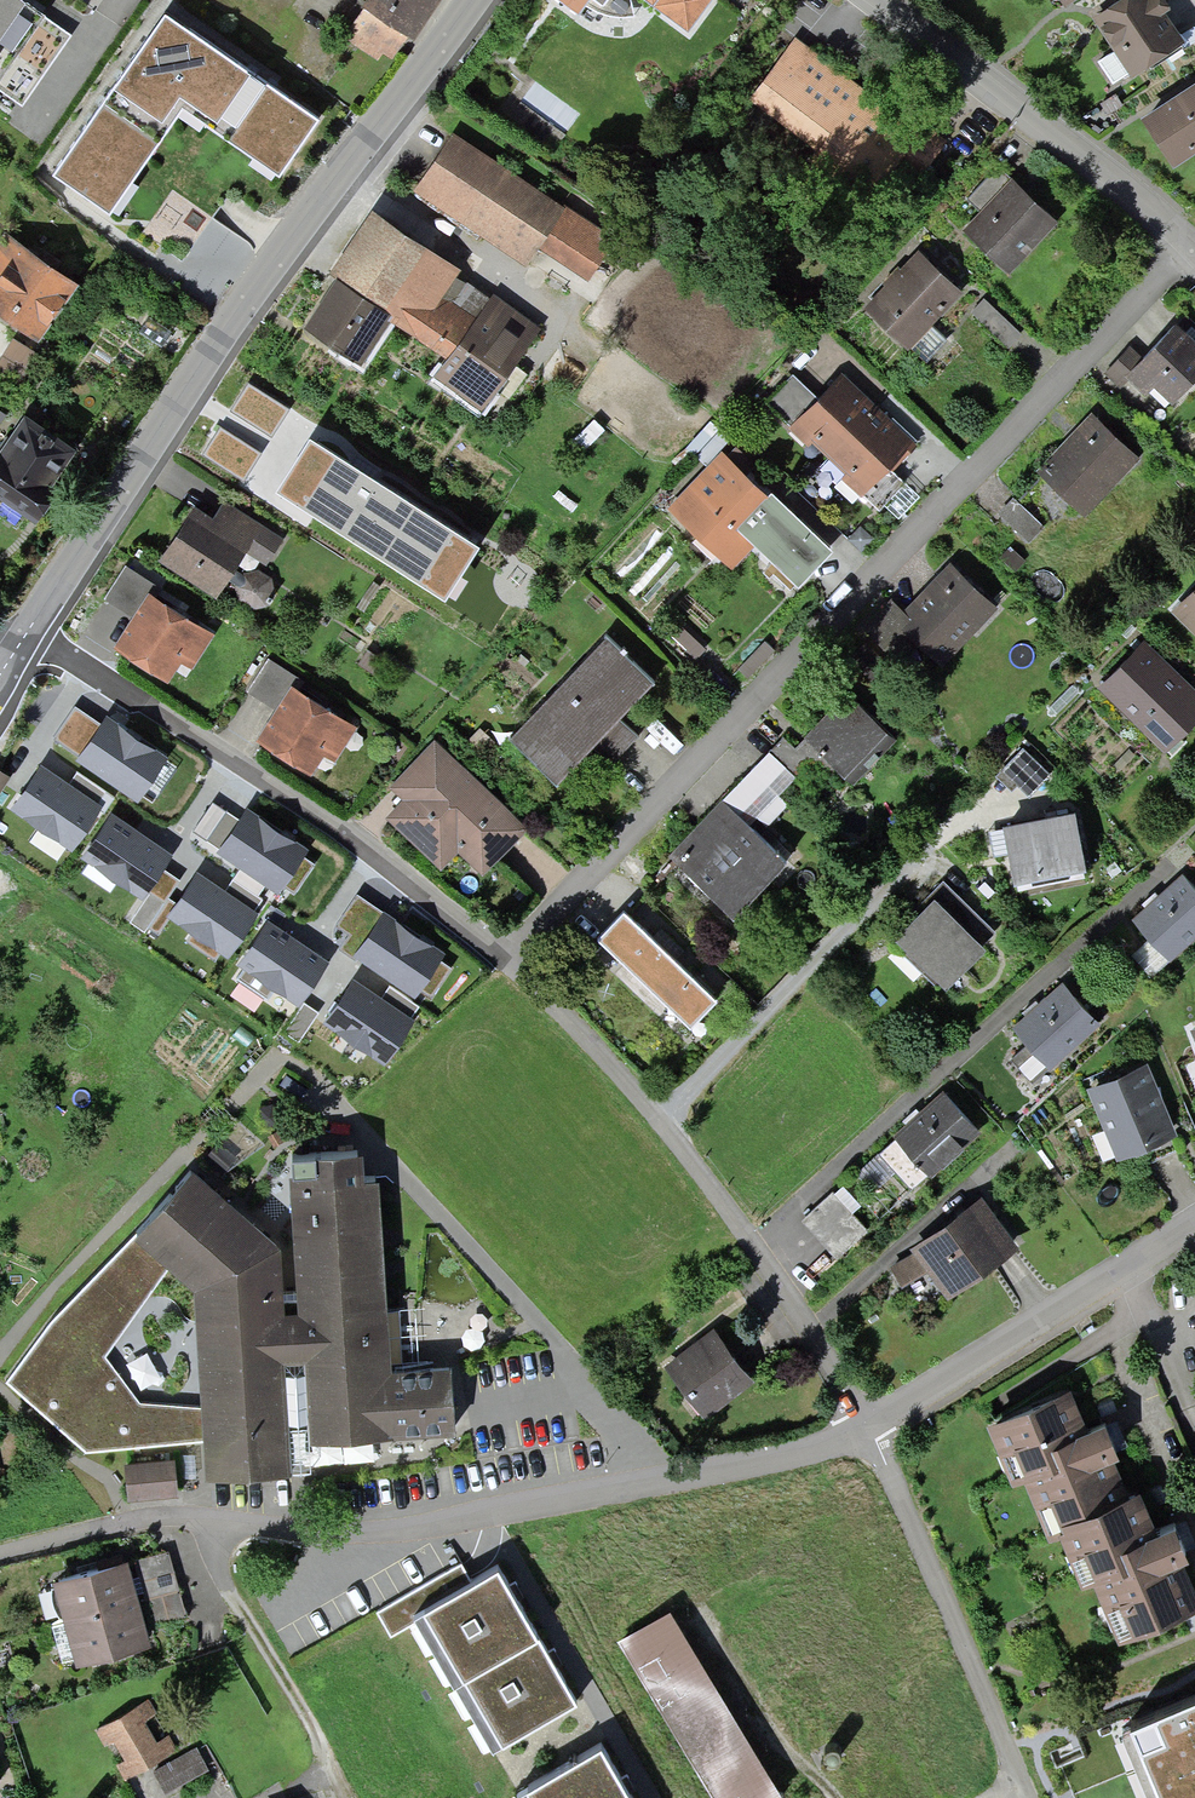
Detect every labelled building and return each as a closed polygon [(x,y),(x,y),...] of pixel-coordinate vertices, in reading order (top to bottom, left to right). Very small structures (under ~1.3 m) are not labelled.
[(26,0),(9,0),(0,15),(0,88),(23,103),(70,30),(26,0)] [(9,0),(0,0),(0,15),(9,0)] [(341,34),(381,60),(403,27),(410,31),(430,0),(363,0),(341,34)] [(557,3),(578,18),(590,1),(602,10),(609,0),(559,0),(557,3)] [(688,34),(712,0),(642,0),(688,34)] [(1066,9),(1081,0),(1060,0),(1066,9)] [(1094,16),(1114,46),(1129,68),(1180,33),(1161,6),(1169,0),(1117,0),(1094,16)] [(166,24),(58,180),(109,216),(183,110),(280,176),(314,126),(166,24)] [(791,37),(750,92),(811,137),(852,83),(791,37)] [(1129,68),(1114,46),(1095,59),(1109,81),(1129,68)] [(881,107),(852,83),(811,137),(822,147),(812,160),(868,200),(903,150),(917,159),(936,135),(901,106),(892,117),(881,107)] [(1145,117),(1173,161),(1194,147),(1194,85),(1145,117)] [(567,210),(453,135),(413,195),(527,270),(539,252),(567,210)] [(964,198),(977,210),(1006,178),(993,166),(964,198)] [(977,210),(961,228),(1005,269),(1051,219),(1006,178),(977,210)] [(616,242),(567,210),(539,252),(588,284),(616,242)] [(461,273),(372,214),(329,279),(336,284),(304,333),(360,371),(390,326),(447,363),(490,302),(457,280),(461,273)] [(0,236),(0,307),(36,329),(70,274),(3,232),(0,236)] [(915,250),(865,307),(907,344),(956,287),(915,250)] [(493,298),(490,302),(447,363),(435,380),(483,414),(541,331),(493,298)] [(981,298),(970,311),(1006,341),(1017,328),(981,298)] [(1108,374),(1121,386),(1132,374),(1165,404),(1194,371),(1194,337),(1177,320),(1140,360),(1129,351),(1108,374)] [(0,355),(0,375),(15,385),(36,353),(11,337),(0,355)] [(816,395),(790,422),(788,424),(808,443),(811,440),(844,471),(840,474),(860,493),(863,490),(888,464),(892,468),(917,442),(903,429),(855,384),(840,370),(816,395)] [(790,422),(816,395),(792,372),(767,399),(790,422)] [(31,509),(75,444),(26,411),(17,424),(0,449),(0,488),(31,509)] [(17,424),(0,413),(0,449),(17,424)] [(1089,415),(1038,471),(1082,510),(1133,455),(1089,415)] [(279,435),(250,479),(297,509),(318,477),(324,481),(342,454),(315,436),(305,452),(279,435)] [(722,451),(673,504),(735,559),(756,535),(799,574),(826,545),(722,451)] [(892,468),(888,464),(863,490),(880,506),(905,479),(892,468)] [(1013,501),(999,516),(1026,540),(1040,525),(1013,501)] [(267,578),(256,571),(243,575),(230,566),(242,547),(266,562),(279,541),(220,503),(209,520),(191,508),(161,556),(215,590),(224,575),(238,583),(238,599),(249,606),(265,600),(270,592),(267,578)] [(888,601),(863,629),(901,663),(921,640),(943,660),(994,604),(950,564),(904,615),(888,601)] [(124,565),(105,598),(131,612),(149,579),(124,565)] [(1170,610),(1194,634),(1194,584),(1170,610)] [(148,592),(115,643),(167,677),(177,661),(183,666),(207,629),(148,592)] [(602,629),(555,680),(603,726),(614,715),(651,676),(602,629)] [(1142,643),(1099,685),(1159,746),(1194,711),(1194,697),(1142,643)] [(244,690),(272,706),(291,673),(264,657),(244,690)] [(555,680),(511,735),(557,777),(588,742),(603,726),(555,680)] [(292,688),(259,739),(311,773),(321,757),(327,762),(351,725),(292,688)] [(847,697),(805,740),(827,761),(848,782),(890,739),(847,697)] [(163,751),(108,713),(80,754),(135,792),(163,751)] [(603,726),(588,742),(609,761),(634,734),(614,715),(603,726)] [(781,737),(768,749),(804,784),(827,761),(805,740),(795,750),(781,737)] [(520,824),(432,740),(387,777),(403,797),(386,813),(439,866),(452,851),(474,870),(520,824)] [(1051,771),(1023,745),(997,773),(1011,786),(1018,780),(1030,792),(1051,771)] [(719,800),(754,834),(804,784),(768,749),(719,800)] [(99,800),(41,762),(13,803),(72,841),(99,800)] [(719,800),(669,851),(728,909),(779,858),(754,834),(719,800)] [(1077,802),(1002,817),(1014,876),(1088,861),(1077,802)] [(305,843),(248,805),(221,845),(278,883),(305,843)] [(170,849),(113,810),(84,851),(142,891),(170,849)] [(255,909),(197,870),(169,910),(228,949),(255,909)] [(936,888),(894,930),(903,939),(898,945),(934,980),(940,973),(945,978),(983,941),(982,939),(992,929),(942,879),(934,887),(936,888)] [(1179,879),(1133,921),(1167,959),(1194,933),(1194,896),(1179,879)] [(625,909),(597,938),(686,1023),(713,995),(625,909)] [(441,949),(383,914),(358,955),(416,990),(441,949)] [(325,957),(268,918),(240,958),(298,997),(325,957)] [(1062,978),(1012,1023),(1028,1040),(1012,1055),(1032,1077),(1048,1062),(1050,1065),(1100,1020),(1062,978)] [(411,1016),(356,980),(328,1022),(383,1058),(411,1016)] [(1145,1059),(1086,1084),(1115,1155),(1175,1131),(1145,1059)] [(944,1087),(878,1151),(912,1186),(929,1170),(931,1174),(981,1126),(944,1087)] [(286,1310),(282,1244),(194,1171),(55,1317),(7,1382),(88,1451),(206,1439),(208,1475),(288,1471),(284,1355),(308,1355),(314,1435),(454,1428),(452,1371),(391,1374),(377,1174),(363,1175),(361,1146),(291,1151),(303,1307),(286,1310)] [(831,1194),(804,1218),(836,1254),(863,1230),(831,1194)] [(917,1251),(886,1265),(896,1286),(931,1270),(949,1292),(1013,1241),(979,1198),(914,1248),(917,1251)] [(709,1332),(666,1367),(702,1412),(746,1377),(709,1332)] [(1069,1384),(987,1417),(1012,1479),(1025,1474),(1049,1535),(1062,1529),(1059,1522),(1063,1520),(1060,1512),(1125,1486),(1112,1454),(1119,1451),(1111,1432),(1105,1418),(1086,1426),(1069,1384)] [(169,1463),(127,1466),(130,1497),(172,1494),(169,1463)] [(1059,1522),(1062,1529),(1081,1576),(1093,1572),(1117,1632),(1194,1600),(1194,1580),(1182,1548),(1189,1545),(1182,1528),(1175,1512),(1157,1519),(1141,1480),(1125,1486),(1060,1512),(1063,1520),(1059,1522)] [(141,1599),(148,1622),(184,1612),(167,1550),(130,1560),(141,1599)] [(141,1599),(130,1560),(129,1554),(54,1574),(67,1620),(141,1599)] [(421,1618),(454,1678),(538,1631),(498,1561),(466,1579),(415,1608),(421,1618)] [(415,1608),(466,1579),(457,1564),(378,1609),(392,1634),(421,1618),(415,1608)] [(141,1599),(67,1620),(77,1657),(152,1637),(148,1622),(141,1599)] [(621,1641),(715,1797),(758,1797),(776,1787),(670,1612),(621,1641)] [(575,1697),(538,1631),(454,1678),(493,1744),(575,1697)] [(1135,1715),(1169,1797),(1194,1797),(1194,1690),(1135,1715)] [(146,1702),(95,1730),(104,1746),(115,1740),(132,1771),(172,1750),(146,1702)] [(523,1797),(637,1797),(605,1741),(518,1789),(523,1797)] [(193,1751),(151,1774),(162,1794),(204,1771),(193,1751)]
